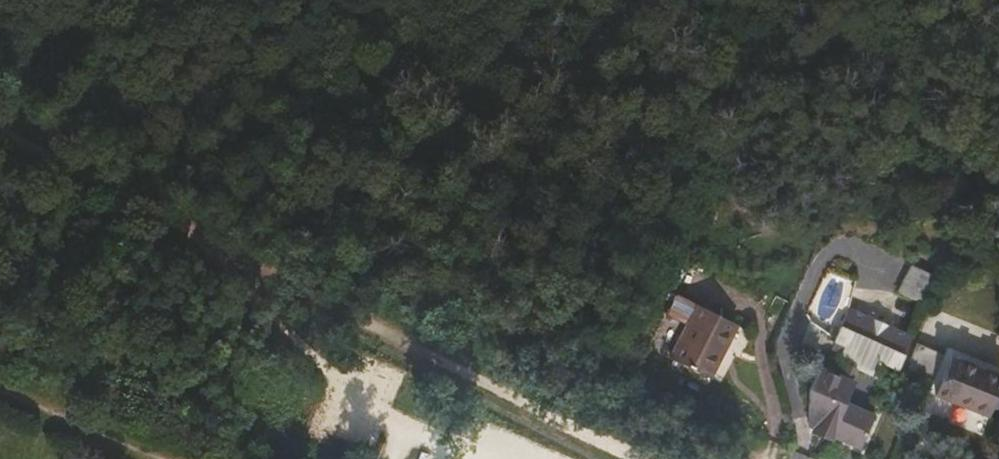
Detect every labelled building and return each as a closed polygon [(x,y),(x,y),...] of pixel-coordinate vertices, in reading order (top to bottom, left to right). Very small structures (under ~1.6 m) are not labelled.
[(914,260),(901,287),(928,299),(941,272),(914,260)] [(637,348),(704,375),(718,344),(713,342),(723,318),(662,292),(637,348)] [(815,421),(861,440),(873,412),(843,399),(857,364),(872,371),(878,357),(899,366),(915,334),(850,304),(833,336),(845,341),(839,356),(849,360),(843,373),(817,362),(807,384),(805,412),(815,416),(815,421)] [(909,357),(943,370),(954,342),(922,329),(909,357)] [(943,370),(937,385),(993,408),(998,393),(998,360),(954,342),(943,370)]
